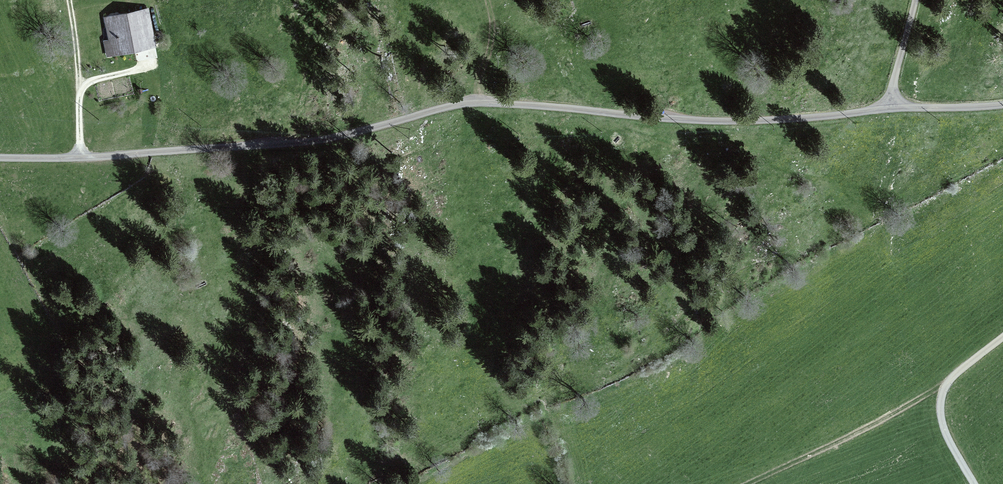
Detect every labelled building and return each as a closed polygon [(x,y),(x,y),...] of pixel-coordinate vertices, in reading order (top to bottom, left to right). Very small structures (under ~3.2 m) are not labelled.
[(107,39),(109,51),(134,47),(135,53),(150,50),(149,43),(153,42),(148,8),(107,14),(111,39),(107,39)]
